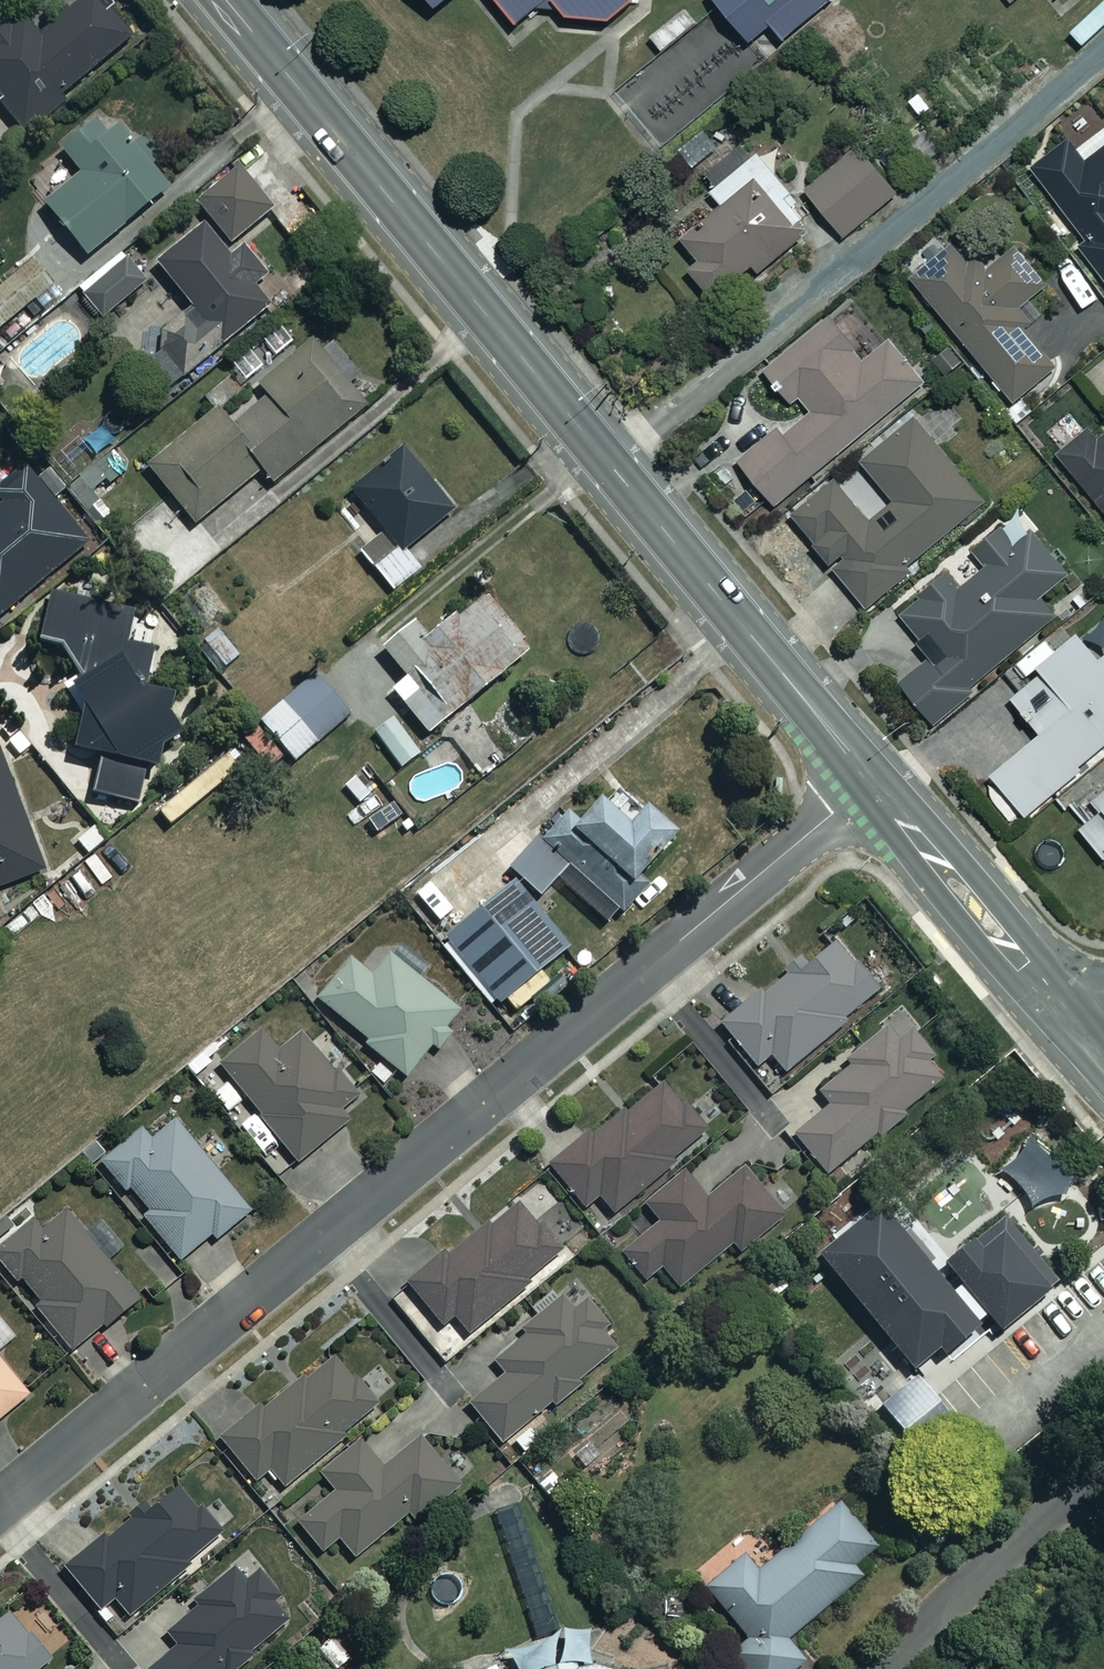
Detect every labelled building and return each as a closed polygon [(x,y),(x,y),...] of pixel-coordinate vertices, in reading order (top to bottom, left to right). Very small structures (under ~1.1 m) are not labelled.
[(101,0),(80,0),(38,35),(21,16),(0,33),(0,103),(21,128),(131,36),(101,0)] [(522,17),(541,1),(548,1),(565,3),(566,4),(571,9),(614,15),(630,0),(508,0),(522,17)] [(723,1),(753,38),(772,22),(786,37),(831,0),(722,0),(723,1)] [(1068,35),(1080,48),(1103,26),(1103,2),(1068,35)] [(653,32),(664,47),(699,19),(688,5),(653,32)] [(169,184),(106,107),(58,146),(79,171),(42,202),(85,253),(169,184)] [(1088,158),(1071,135),(1033,165),(1089,237),(1082,243),(1103,272),(1103,145),(1088,158)] [(863,140),(807,187),(847,235),(903,190),(863,140)] [(271,209),(237,165),(194,198),(229,242),(271,209)] [(665,245),(708,298),(796,228),(754,175),(665,245)] [(202,226),(156,265),(191,307),(146,345),(176,380),(265,304),(253,290),(268,278),(244,249),(231,259),(202,226)] [(1044,281),(1011,241),(975,270),(953,243),(911,277),(1012,400),(1054,366),(1009,311),(1044,281)] [(146,279),(128,256),(87,289),(105,313),(146,279)] [(866,359),(830,316),(764,370),(791,403),(799,397),(810,412),(782,435),(778,429),(739,460),(774,503),(921,381),(888,341),(866,359)] [(365,405),(310,336),(255,381),(263,391),(224,422),(216,411),(148,466),(193,523),(260,469),(270,482),(365,405)] [(985,500),(913,416),(861,461),(894,500),(869,521),(832,478),(789,515),(864,603),(985,500)] [(1101,437),(1093,427),(1059,453),(1103,509),(1103,434),(1101,437)] [(359,551),(391,591),(420,568),(403,547),(453,508),(405,448),(351,491),(383,532),(359,551)] [(28,463),(0,485),(0,489),(7,497),(0,503),(0,613),(90,542),(28,463)] [(971,551),(983,566),(961,585),(948,570),(897,613),(932,655),(901,682),(934,722),(965,695),(962,692),(1054,614),(1039,596),(1070,570),(1033,527),(1012,545),(997,528),(971,551)] [(158,759),(160,745),(175,747),(180,713),(165,711),(168,687),(146,684),(157,607),(50,592),(42,642),(58,644),(52,688),(78,692),(70,747),(96,751),(89,799),(139,806),(146,758),(158,759)] [(528,647),(483,594),(456,616),(453,612),(425,636),(414,623),(383,649),(405,675),(389,688),(427,732),(528,647)] [(202,639),(224,666),(239,654),(217,626),(202,639)] [(1103,762),(1103,636),(1103,635),(1052,677),(1081,713),(987,791),(1020,832),(1103,762)] [(257,718),(292,762),(349,716),(315,673),(257,718)] [(420,751),(394,717),(374,732),(400,766),(420,751)] [(0,756),(0,885),(43,869),(0,756)] [(634,811),(608,786),(566,829),(555,818),(510,865),(538,893),(569,862),(619,911),(647,882),(638,872),(675,835),(642,803),(634,811)] [(1090,800),(1098,810),(1079,826),(1103,856),(1103,855),(1103,788),(1090,800)] [(566,947),(513,880),(441,937),(494,1003),(566,947)] [(874,992),(827,939),(725,1028),(756,1064),(769,1053),(784,1070),(874,992)] [(350,959),(318,997),(367,1038),(363,1043),(402,1076),(428,1045),(436,1052),(454,1032),(445,1025),(458,1010),(389,952),(369,975),(350,959)] [(882,1138),(908,1115),(903,1110),(941,1076),(929,1062),(935,1057),(899,1017),(817,1090),(829,1103),(794,1135),(828,1172),(875,1129),(882,1138)] [(281,1052),(262,1027),(218,1061),(295,1161),(346,1121),(337,1109),(355,1094),(307,1032),(281,1052)] [(705,1135),(662,1079),(551,1163),(583,1205),(598,1194),(608,1208),(705,1135)] [(249,1208),(170,1117),(147,1136),(139,1127),(100,1161),(124,1190),(129,1186),(149,1209),(142,1215),(179,1258),(210,1232),(215,1238),(249,1208)] [(1029,1137),(1000,1169),(1028,1204),(1045,1198),(1057,1198),(1073,1170),(1029,1137)] [(783,1214),(744,1167),(705,1199),(681,1170),(643,1202),(658,1220),(622,1251),(645,1279),(661,1265),(678,1285),(732,1241),(739,1250),(783,1214)] [(560,1248),(512,1197),(412,1290),(444,1323),(451,1315),(469,1334),(560,1248)] [(818,1255),(915,1371),(935,1354),(941,1362),(981,1329),(877,1206),(818,1255)] [(66,1210),(45,1227),(36,1217),(0,1247),(0,1262),(16,1281),(21,1276),(41,1300),(35,1305),(71,1350),(137,1295),(66,1210)] [(1055,1284),(1002,1217),(945,1263),(999,1330),(1055,1284)] [(595,1329),(607,1319),(585,1292),(573,1302),(568,1295),(490,1358),(503,1374),(469,1402),(501,1442),(613,1350),(595,1329)] [(377,1401),(330,1348),(224,1443),(255,1478),(267,1466),(283,1484),(377,1401)] [(0,1361),(0,1415),(26,1393),(0,1361)] [(936,1402),(916,1376),(881,1404),(901,1429),(936,1402)] [(457,1484),(422,1436),(380,1468),(359,1440),(319,1470),(333,1489),(295,1518),(319,1551),(338,1536),(352,1555),(411,1511),(415,1516),(457,1484)] [(219,1532),(179,1482),(109,1539),(105,1534),(64,1567),(97,1608),(112,1596),(126,1614),(186,1566),(183,1562),(219,1532)] [(838,1501),(757,1569),(744,1554),(706,1586),(747,1635),(727,1652),(742,1668),(792,1668),(803,1660),(785,1638),(860,1574),(852,1565),(876,1545),(838,1501)] [(172,1634),(169,1637),(176,1646),(147,1668),(229,1668),(292,1618),(275,1596),(280,1592),(261,1569),(251,1577),(240,1562),(196,1598),(200,1603),(168,1629),(172,1634)] [(49,1659),(9,1611),(0,1618),(0,1668),(37,1668),(49,1659)] [(592,1668),(590,1628),(554,1630),(512,1652),(516,1668),(600,1668),(592,1668)]
